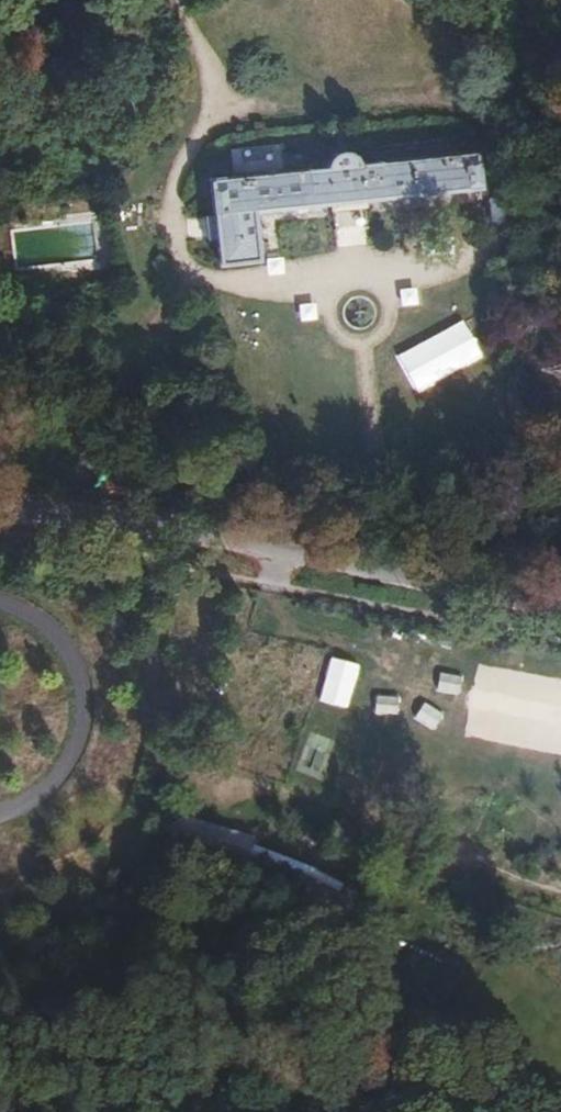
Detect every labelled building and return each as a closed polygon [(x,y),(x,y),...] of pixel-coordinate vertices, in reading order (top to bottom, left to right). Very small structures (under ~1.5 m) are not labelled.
[(208,180),(217,266),(258,261),(253,212),(480,189),(477,153),(208,180)] [(446,741),(455,728),(438,715),(428,728),(446,741)] [(188,877),(252,897),(260,872),(195,853),(188,877)] [(289,914),(333,936),(349,904),(306,883),(289,914)]
